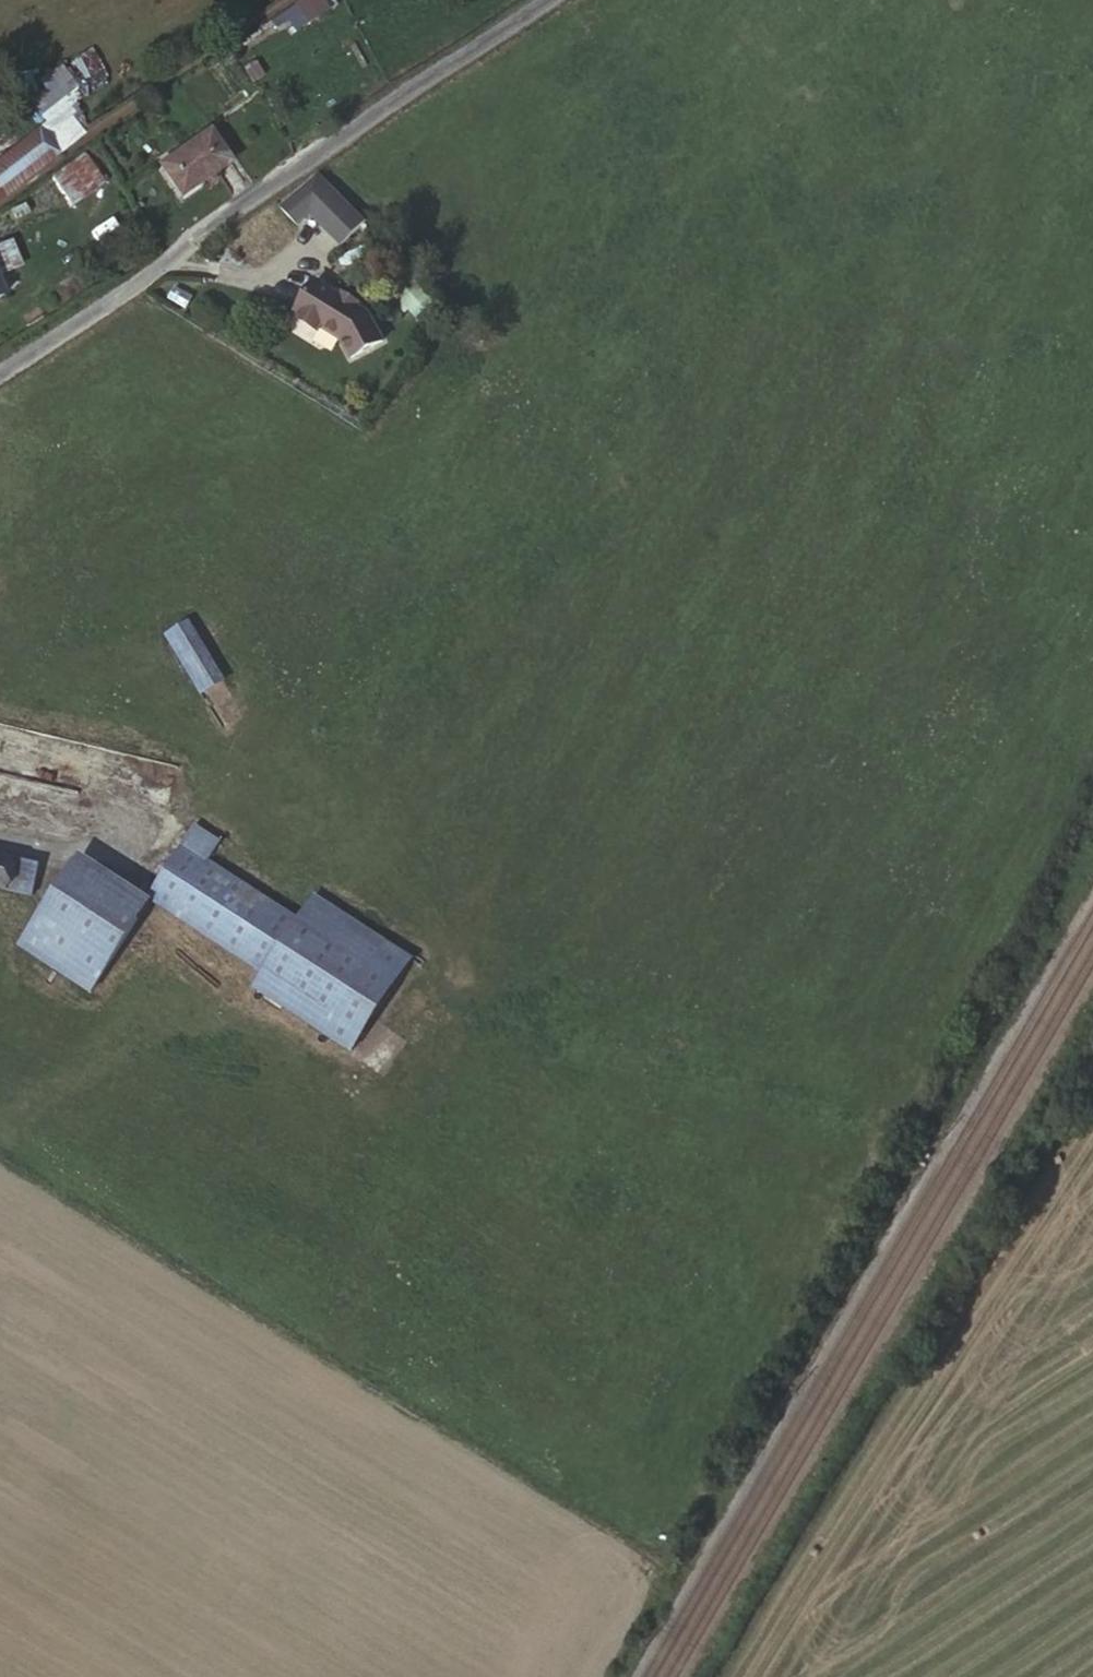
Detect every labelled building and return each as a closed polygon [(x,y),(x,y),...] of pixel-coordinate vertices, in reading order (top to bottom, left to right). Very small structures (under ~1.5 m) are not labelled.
[(278,19),(291,38),(332,10),(326,0),(308,0),(278,19)] [(59,153),(41,129),(0,158),(0,196),(59,153)] [(225,169),(205,136),(157,165),(176,198),(225,169)] [(292,215),(332,248),(352,226),(313,191),(292,215)] [(4,293),(26,286),(19,264),(0,272),(0,283),(4,293)] [(348,363),(380,342),(363,311),(321,277),(297,307),(301,321),(312,333),(318,328),(348,363)] [(190,624),(165,637),(200,700),(227,685),(190,624)] [(223,845),(195,826),(148,903),(153,906),(260,976),(251,993),(359,1062),(429,970),(314,897),(300,919),(211,865),(223,845)] [(0,856),(0,890),(32,898),(40,866),(0,856)] [(95,997),(153,906),(148,903),(81,860),(18,948),(95,997)]
